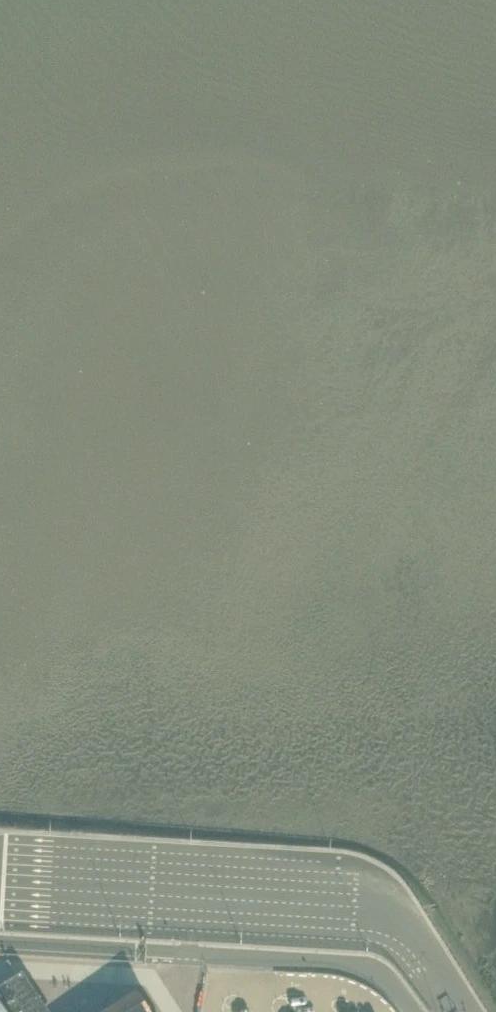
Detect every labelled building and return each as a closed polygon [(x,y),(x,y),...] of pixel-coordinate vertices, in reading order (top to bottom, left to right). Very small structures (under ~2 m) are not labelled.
[(18,984),(0,996),(0,1011),(37,1011),(18,984)] [(134,998),(112,1011),(143,1011),(134,998)]
